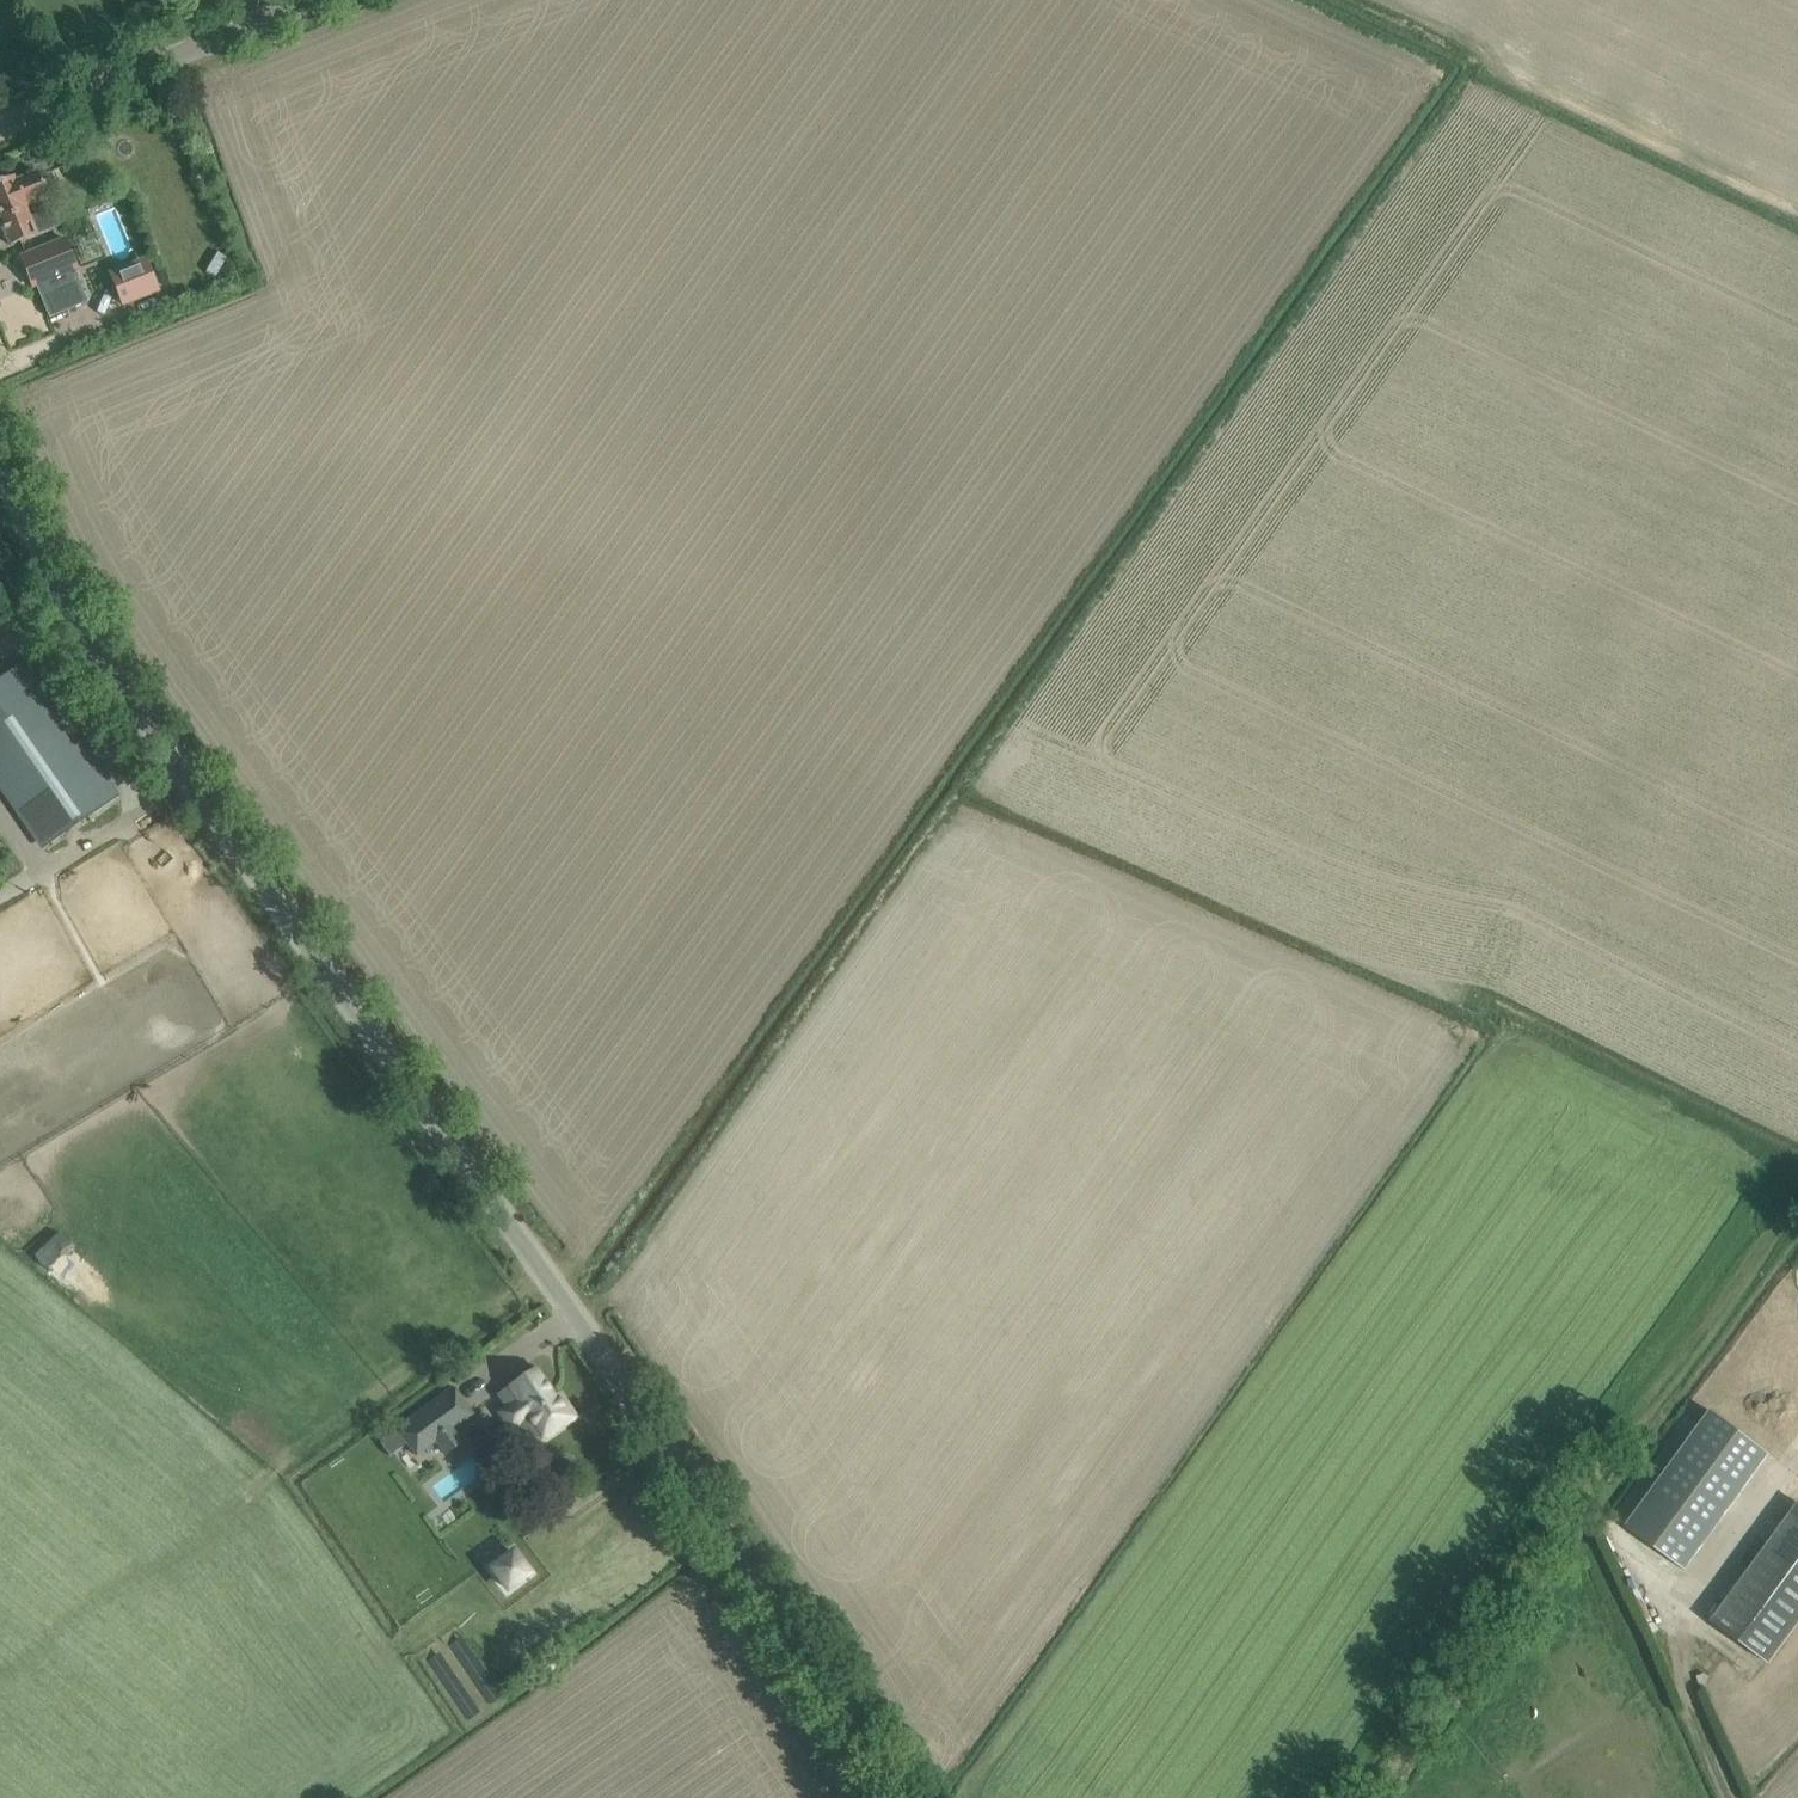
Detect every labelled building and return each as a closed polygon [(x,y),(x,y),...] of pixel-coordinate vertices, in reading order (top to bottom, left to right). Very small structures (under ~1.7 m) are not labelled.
[(10,245),(44,231),(33,204),(48,198),(37,172),(15,181),(13,176),(0,182),(0,220),(10,245)] [(20,256),(33,287),(46,282),(52,296),(74,288),(68,273),(77,269),(65,238),(20,256)] [(159,291),(150,268),(114,283),(123,305),(159,291)] [(0,679),(0,777),(46,846),(99,810),(119,796),(80,740),(71,746),(62,733),(71,727),(26,661),(6,675),(0,679)] [(76,1277),(77,1254),(51,1253),(50,1276),(76,1277)] [(1712,1411),(1710,1410),(1626,1526),(1686,1571),(1771,1455),(1777,1459),(1797,1431),(1797,1293),(1712,1411)] [(499,1397),(503,1394),(511,1404),(506,1407),(506,1408),(499,1412),(511,1430),(519,1425),(530,1442),(540,1435),(543,1439),(575,1417),(559,1394),(557,1396),(538,1368),(498,1395),(499,1397)] [(453,1387),(396,1429),(416,1456),(437,1440),(434,1436),(440,1433),(442,1436),(446,1432),(444,1429),(449,1425),(452,1429),(473,1414),(453,1387)] [(1797,1625),(1797,1487),(1789,1499),(1797,1505),(1712,1622),(1769,1664),(1797,1625)] [(515,1550),(489,1571),(509,1597),(536,1577),(515,1550)]
